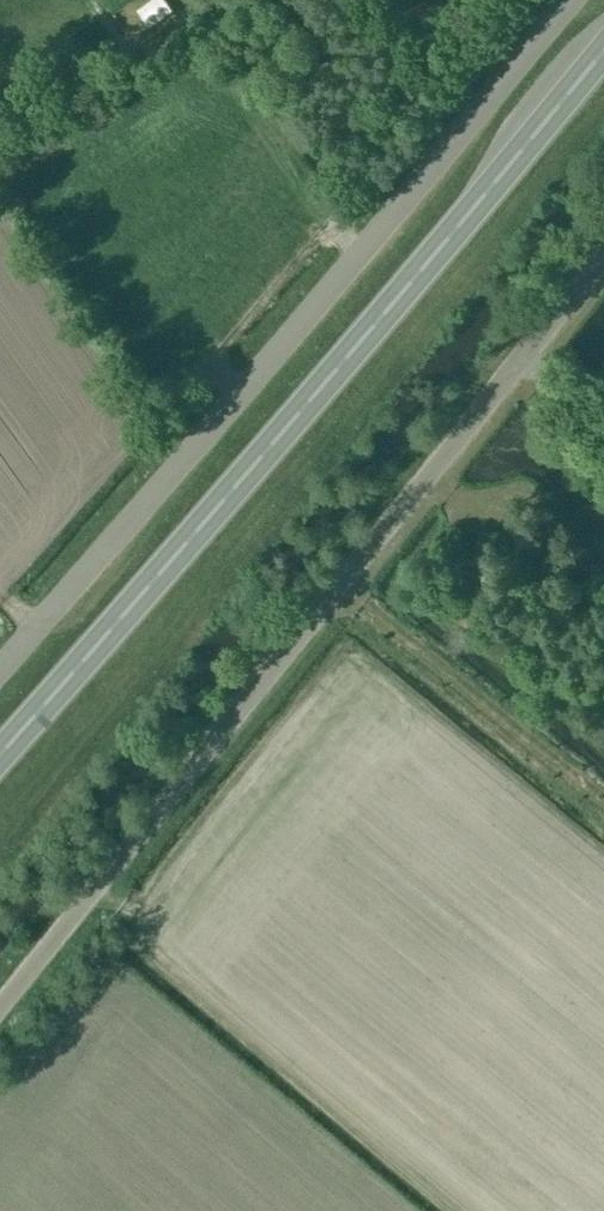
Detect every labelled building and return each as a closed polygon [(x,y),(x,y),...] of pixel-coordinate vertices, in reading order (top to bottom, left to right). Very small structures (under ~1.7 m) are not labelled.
[(137,7),(148,24),(171,7),(166,0),(147,0),(137,7)]
